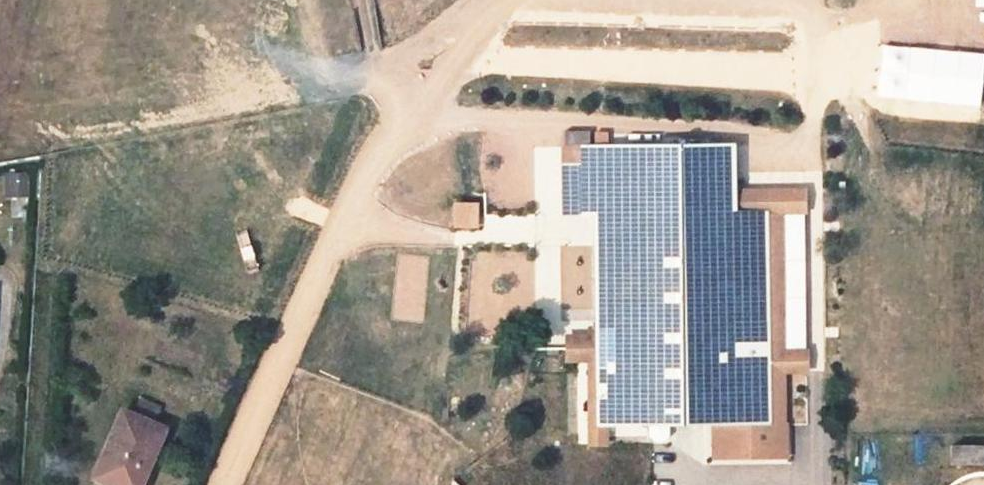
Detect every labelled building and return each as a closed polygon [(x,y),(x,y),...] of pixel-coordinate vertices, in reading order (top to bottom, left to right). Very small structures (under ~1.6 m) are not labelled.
[(983,105),(983,90),(983,50),(882,46),(881,72),(903,72),(902,102),(983,105)] [(597,425),(617,425),(652,424),(672,424),(697,424),(697,433),(710,433),(709,458),(785,458),(783,421),(783,371),(768,371),(766,212),(734,213),(733,189),(733,145),(581,146),(582,214),(595,215),(596,334),(597,425)] [(582,214),(581,146),(565,147),(567,214),(582,214)] [(26,175),(7,175),(7,196),(26,196),(26,175)] [(807,188),(733,189),(734,213),(766,212),(768,371),(783,371),(783,421),(805,422),(804,351),(783,351),(781,212),(807,212),(807,188)] [(455,202),(455,228),(480,228),(480,202),(455,202)] [(597,425),(596,334),(567,336),(567,361),(587,360),(588,445),(618,445),(617,425),(597,425)] [(130,412),(119,439),(111,436),(97,469),(123,481),(121,484),(142,484),(166,428),(157,423),(161,412),(139,402),(134,414),(130,412)] [(130,412),(122,409),(111,436),(119,439),(130,412)] [(672,424),(652,424),(652,444),(672,444),(672,424)] [(950,445),(950,463),(983,462),(983,445),(950,445)] [(980,469),(976,469),(972,470),(967,472),(962,475),(958,477),(954,480),(949,484),(983,484),(983,468),(980,469)] [(97,469),(93,477),(112,484),(121,484),(123,481),(97,469)]
